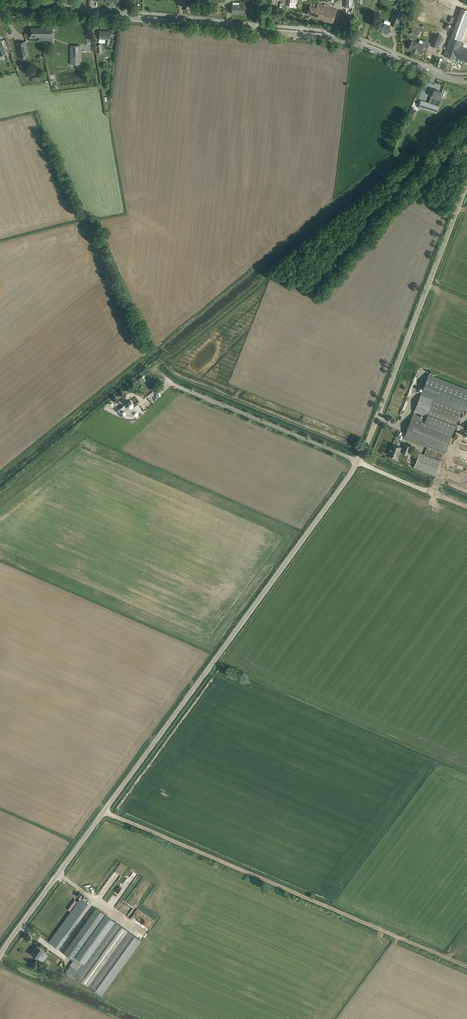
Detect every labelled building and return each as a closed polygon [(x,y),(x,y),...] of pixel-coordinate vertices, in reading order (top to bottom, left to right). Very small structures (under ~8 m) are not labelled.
[(232,8),(232,13),(244,14),(244,3),(240,3),(233,2),(232,5),(232,8)] [(332,23),(337,10),(322,4),(318,2),(316,7),(310,5),(307,14),(332,23)] [(443,56),(455,60),(456,58),(460,60),(466,62),(466,49),(464,48),(460,47),(462,41),(466,28),(466,11),(461,8),(451,36),(443,56)] [(391,23),(390,25),(397,27),(401,15),(402,12),(396,10),(395,13),(391,23)] [(380,22),(379,25),(379,24),(378,25),(377,27),(377,28),(378,28),(377,29),(381,30),(381,31),(387,34),(390,26),(380,22)] [(39,41),(43,41),(43,28),(31,28),(31,37),(39,37),(39,41)] [(53,28),(43,28),(43,41),(53,41),(53,28)] [(100,32),(99,38),(106,39),(105,43),(109,44),(110,39),(111,39),(111,32),(107,31),(107,33),(105,33),(105,32),(100,32)] [(435,33),(431,45),(438,48),(442,36),(435,33)] [(411,44),(409,48),(413,50),(412,51),(416,53),(417,51),(421,53),(423,47),(427,48),(429,44),(423,42),(424,41),(420,40),(419,43),(412,41),(411,44)] [(28,57),(25,41),(17,43),(20,59),(28,57)] [(80,64),(80,46),(71,46),(71,64),(80,64)] [(426,101),(424,109),(437,113),(439,106),(440,107),(441,102),(442,97),(440,97),(441,95),(442,92),(438,91),(438,90),(435,89),(435,90),(434,90),(433,95),(432,96),(431,95),(429,102),(426,101)] [(404,438),(444,453),(461,409),(463,410),(464,408),(466,409),(466,389),(429,374),(404,438)] [(147,380),(142,383),(148,389),(153,385),(144,375),(143,376),(147,380)] [(129,406),(126,408),(124,405),(117,410),(120,413),(123,411),(123,413),(124,414),(122,416),(123,417),(124,418),(126,419),(128,419),(131,419),(133,419),(137,418),(137,417),(136,415),(138,413),(140,415),(143,413),(140,409),(141,408),(138,404),(134,407),(133,406),(134,405),(131,401),(127,404),(129,406)] [(397,446),(393,444),(391,448),(390,447),(388,454),(390,455),(390,457),(394,459),(396,457),(399,451),(407,455),(411,447),(404,444),(403,448),(400,447),(399,447),(399,446),(397,446)] [(414,467),(435,476),(441,461),(420,452),(414,467)] [(49,942),(58,948),(91,903),(82,896),(49,942)] [(97,907),(64,952),(74,960),(75,960),(77,957),(81,960),(112,918),(97,907)] [(72,966),(69,971),(101,995),(142,940),(114,920),(83,962),(81,960),(77,957),(75,960),(74,960),(70,965),(72,966)] [(31,953),(37,958),(38,958),(43,962),(48,955),(45,953),(46,952),(43,950),(44,949),(37,945),(31,953)]
